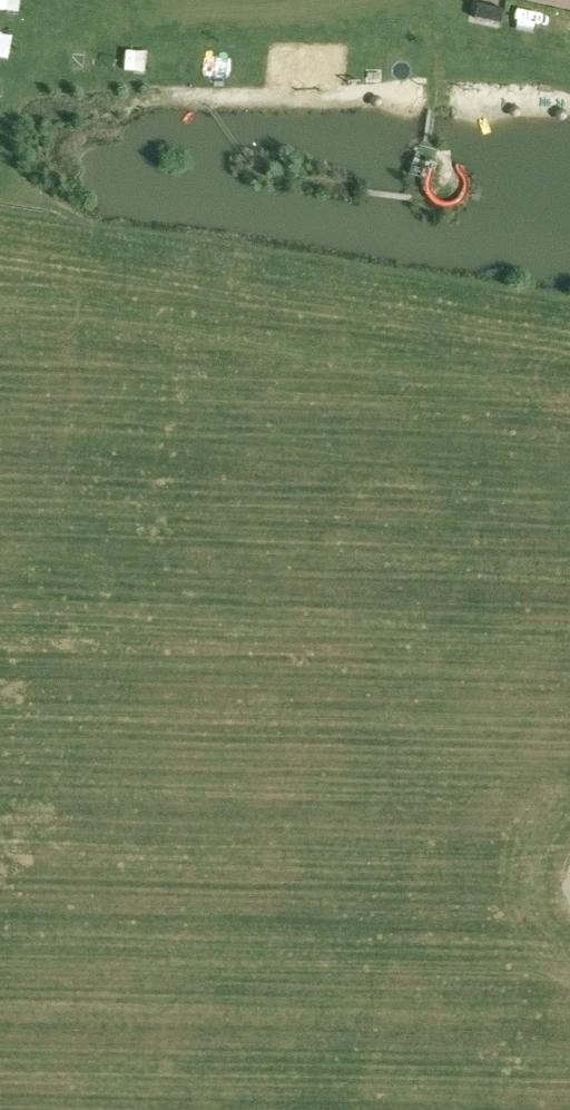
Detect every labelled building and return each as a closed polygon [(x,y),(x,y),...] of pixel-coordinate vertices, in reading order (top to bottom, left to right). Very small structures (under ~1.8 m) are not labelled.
[(505,9),(479,4),(478,3),(475,17),(502,23),(505,9)]
